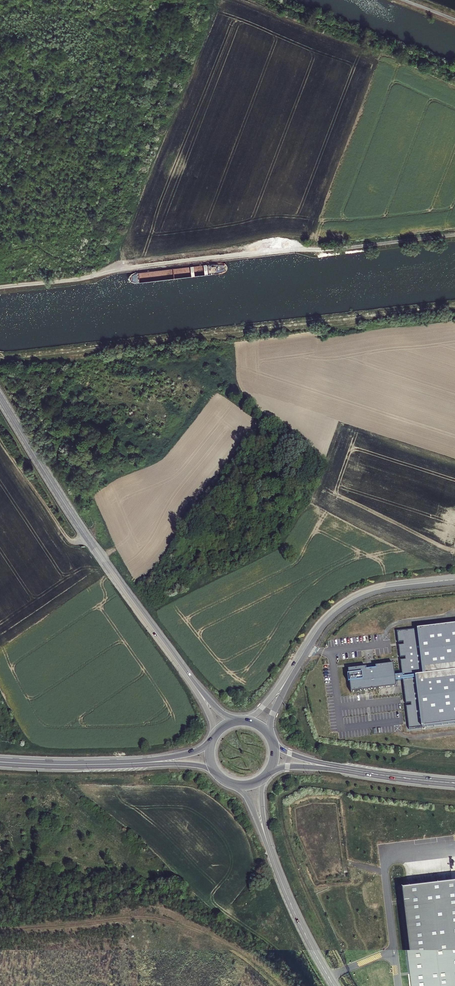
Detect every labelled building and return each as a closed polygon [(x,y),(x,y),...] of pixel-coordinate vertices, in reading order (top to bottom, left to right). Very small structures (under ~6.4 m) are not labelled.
[(396,632),(398,643),(403,642),(403,645),(398,645),(399,658),(404,657),(405,660),(400,660),(402,675),(394,676),(393,664),(375,667),(375,669),(366,670),(366,668),(348,670),(350,693),(396,687),(395,681),(402,680),(405,704),(410,703),(410,706),(405,707),(408,729),(454,724),(454,624),(396,632)] [(402,890),(414,985),(454,985),(454,883),(402,890)]
